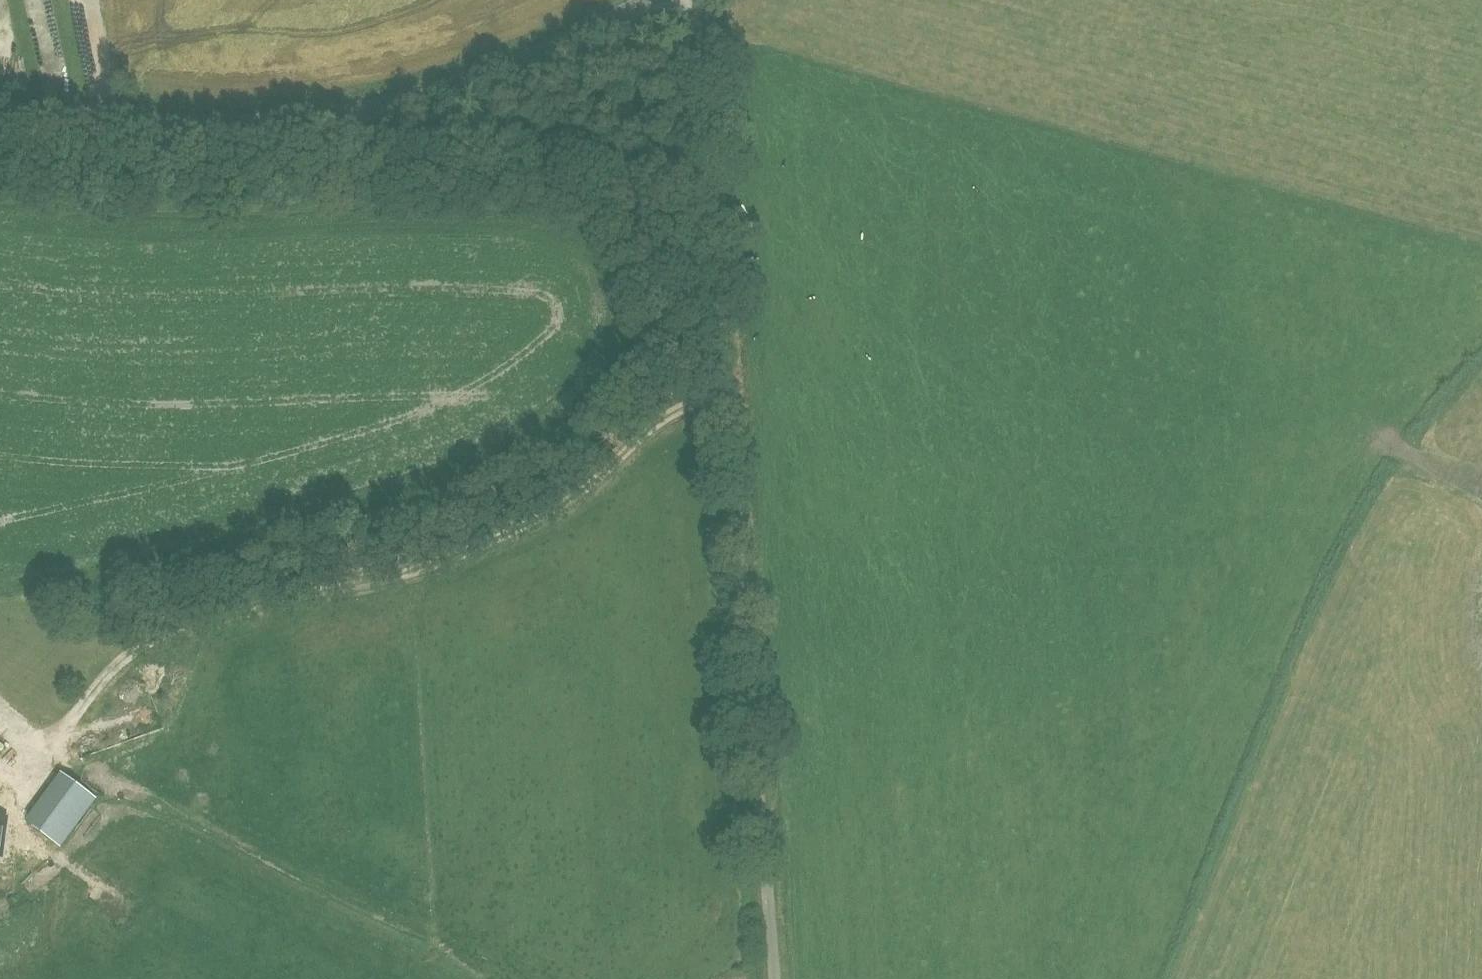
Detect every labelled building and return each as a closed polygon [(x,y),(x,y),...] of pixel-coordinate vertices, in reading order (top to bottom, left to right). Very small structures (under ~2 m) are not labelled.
[(39,819),(65,843),(107,797),(82,773),(39,819)]
